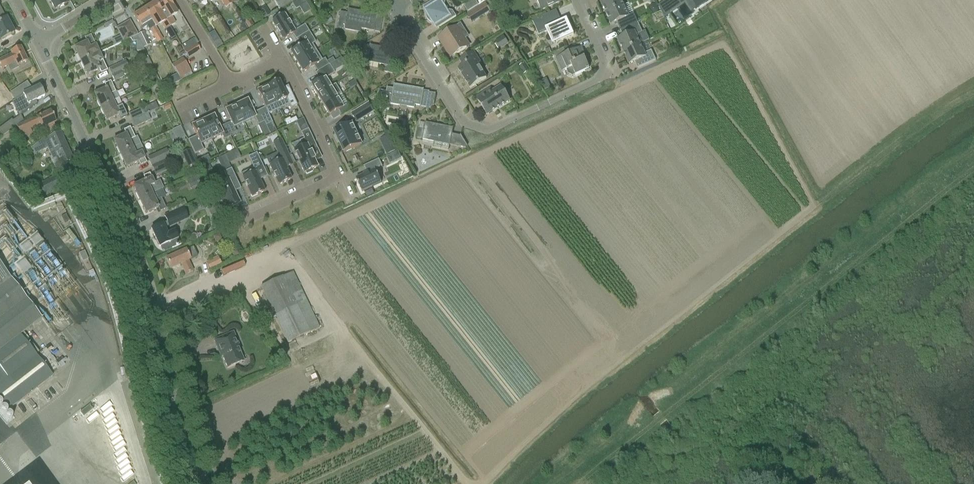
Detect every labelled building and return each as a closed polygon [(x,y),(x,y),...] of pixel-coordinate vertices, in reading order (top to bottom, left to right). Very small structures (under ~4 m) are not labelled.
[(54,10),(66,4),(63,0),(49,0),(54,10)] [(169,27),(174,24),(170,18),(177,14),(173,8),(169,0),(159,0),(154,3),(162,15),(169,27)] [(294,1),(294,0),(272,0),(279,10),(294,1)] [(292,2),(292,4),(296,9),(304,4),(306,3),(305,0),(295,0),(292,2)] [(433,24),(436,29),(456,17),(452,12),(449,11),(444,14),(439,7),(445,4),(446,1),(445,0),(434,0),(423,7),(426,12),(426,14),(426,16),(426,18),(427,19),(427,20),(430,23),(431,23),(432,24),(433,24)] [(478,6),(486,1),(485,0),(475,0),(473,0),(469,2),(465,5),(465,8),(468,13),(478,6)] [(550,7),(559,3),(558,1),(558,0),(537,0),(541,11),(550,7)] [(606,1),(601,3),(606,14),(623,6),(620,0),(606,0),(606,1)] [(658,6),(664,19),(665,19),(664,19),(664,17),(688,0),(667,0),(658,6)] [(697,9),(710,0),(691,0),(697,9)] [(143,10),(151,22),(153,25),(154,27),(161,23),(165,30),(164,30),(170,41),(175,37),(169,27),(162,15),(154,3),(143,10)] [(486,3),(477,9),(483,17),(491,12),(486,3)] [(628,17),(623,6),(606,14),(611,25),(616,23),(620,31),(637,23),(634,14),(628,17)] [(147,29),(153,25),(151,22),(143,10),(143,9),(133,16),(140,28),(145,25),(146,27),(147,29)] [(267,10),(261,13),(264,19),(270,15),(267,10)] [(377,15),(367,13),(347,10),(346,14),(339,12),(337,28),(344,30),(359,33),(360,30),(369,32),(379,34),(382,18),(377,17),(377,15)] [(547,15),(532,21),(539,36),(547,32),(550,30),(556,44),(556,43),(565,40),(574,36),(566,20),(561,22),(556,11),(547,15)] [(284,15),(272,22),(283,40),(292,34),(295,40),(296,39),(308,32),(305,25),(294,32),(284,15)] [(5,38),(14,34),(6,19),(5,20),(0,22),(0,41),(5,38)] [(129,22),(116,29),(124,42),(137,35),(129,22)] [(618,40),(623,52),(640,45),(636,36),(642,33),(637,23),(620,31),(623,38),(618,40)] [(467,48),(462,41),(469,37),(461,24),(456,27),(447,33),(438,38),(443,45),(445,44),(453,57),(467,48)] [(154,27),(150,30),(154,37),(158,34),(154,27)] [(265,30),(247,40),(251,46),(269,36),(265,30)] [(213,32),(207,36),(216,50),(216,49),(218,48),(222,46),(213,32)] [(300,47),(290,53),(296,63),(315,51),(312,45),(315,43),(308,32),(296,39),(300,47)] [(143,48),(150,45),(143,33),(137,36),(140,42),(143,48)] [(80,62),(99,54),(97,50),(90,36),(84,39),(86,43),(74,49),(80,62)] [(495,41),(499,49),(508,43),(503,36),(495,41)] [(188,58),(200,51),(196,45),(184,52),(188,58)] [(366,62),(366,63),(372,64),(392,68),(402,70),(404,59),(398,58),(399,51),(390,49),(369,45),(369,46),(363,45),(361,60),(366,62)] [(637,69),(647,65),(656,61),(651,51),(644,54),(640,45),(623,52),(629,65),(634,62),(637,69)] [(251,46),(226,55),(231,66),(255,57),(251,46)] [(18,66),(27,62),(20,47),(10,52),(11,55),(0,60),(0,65),(2,69),(10,65),(13,71),(19,68),(18,66)] [(556,59),(558,63),(562,72),(566,70),(568,75),(572,76),(575,75),(575,76),(589,69),(580,48),(570,52),(556,59)] [(192,61),(205,54),(203,51),(191,57),(192,61)] [(321,61),(315,51),(296,63),(302,72),(313,66),(317,72),(328,66),(326,62),(324,59),(321,61)] [(470,89),(479,84),(486,79),(477,65),(480,63),(473,52),(459,60),(463,66),(458,69),(470,89)] [(99,54),(80,62),(87,76),(99,70),(101,74),(107,71),(99,54)] [(350,55),(343,60),(348,68),(356,63),(350,55)] [(181,81),(192,75),(183,59),(172,66),(181,81)] [(111,75),(125,69),(128,68),(125,62),(109,70),(111,75)] [(311,86),(317,96),(330,88),(324,79),(334,73),(329,65),(328,66),(317,72),(315,74),(319,81),(311,86)] [(124,77),(128,75),(125,69),(111,75),(114,82),(124,77)] [(94,95),(100,108),(118,100),(110,82),(104,85),(106,89),(94,95)] [(196,95),(202,93),(198,82),(192,84),(196,95)] [(296,106),(287,86),(282,89),(279,82),(268,87),(278,109),(288,105),(290,109),(296,106)] [(26,83),(10,95),(11,96),(14,101),(15,100),(26,93),(31,89),(26,83)] [(330,88),(317,96),(323,105),(335,98),(341,95),(335,85),(330,88)] [(384,94),(382,103),(391,105),(400,106),(407,108),(414,109),(415,106),(426,108),(429,92),(424,91),(424,90),(414,88),(394,85),(393,89),(387,88),(386,94),(384,94)] [(14,101),(12,102),(19,117),(37,105),(35,101),(44,97),(39,87),(30,91),(26,93),(15,100),(14,101)] [(268,114),(278,109),(268,87),(257,92),(264,108),(258,111),(263,123),(264,124),(265,126),(272,123),(268,114)] [(509,94),(507,90),(505,90),(503,91),(501,87),(492,92),(490,89),(484,92),(476,98),(487,116),(510,101),(507,97),(509,96),(509,94)] [(335,98),(323,105),(329,116),(337,111),(340,116),(350,110),(347,105),(342,108),(335,98)] [(118,100),(100,108),(106,122),(118,116),(120,120),(126,117),(121,107),(118,100)] [(247,101),(236,106),(244,124),(254,119),(257,126),(260,125),(263,123),(258,111),(253,114),(247,101)] [(368,105),(352,114),(357,122),(373,113),(374,112),(369,104),(368,105)] [(148,113),(150,112),(147,106),(142,109),(128,115),(132,121),(149,113),(148,113)] [(234,128),(244,124),(236,106),(225,111),(230,123),(225,125),(229,135),(236,132),(234,128)] [(32,134),(30,129),(39,125),(42,129),(47,127),(56,123),(50,111),(41,115),(27,122),(16,127),(21,139),(32,134)] [(148,115),(149,114),(149,113),(132,121),(135,128),(150,120),(148,115)] [(214,116),(202,121),(211,140),(222,135),(224,140),(230,137),(229,135),(225,125),(219,128),(214,116)] [(0,128),(0,134),(2,137),(15,126),(12,122),(11,120),(0,128)] [(200,145),(211,140),(202,121),(191,127),(196,137),(187,141),(194,155),(203,151),(200,145)] [(269,135),(265,126),(264,124),(263,123),(260,125),(257,126),(263,137),(269,135)] [(450,146),(450,145),(466,149),(466,147),(467,147),(461,136),(460,136),(452,135),(453,129),(425,123),(424,130),(418,128),(416,138),(416,139),(450,146)] [(352,124),(334,132),(344,153),(361,145),(352,124)] [(391,126),(389,134),(397,135),(399,127),(391,126)] [(125,135),(113,141),(119,154),(132,148),(140,145),(137,138),(135,139),(130,128),(123,131),(125,135)] [(302,148),(294,152),(304,173),(305,172),(306,174),(312,172),(311,170),(316,167),(313,160),(314,160),(310,152),(317,149),(308,130),(301,133),(304,140),(299,142),(302,148)] [(51,135),(38,145),(41,152),(46,149),(47,149),(53,160),(51,161),(56,173),(62,170),(60,166),(64,164),(73,160),(60,133),(52,137),(51,135)] [(281,161),(269,166),(278,185),(291,179),(285,168),(292,164),(281,140),(273,144),(281,161)] [(392,149),(389,143),(375,151),(378,157),(392,149)] [(132,148),(119,154),(126,168),(138,162),(140,166),(146,163),(142,154),(144,153),(140,145),(132,148)] [(191,149),(181,153),(184,160),(194,155),(191,149)] [(152,167),(165,161),(170,159),(166,151),(148,159),(152,167)] [(229,153),(225,155),(229,164),(233,162),(229,153)] [(253,169),(241,175),(251,197),(264,192),(258,180),(266,177),(256,154),(248,157),(253,169)] [(194,155),(184,160),(188,167),(197,163),(194,155)] [(217,159),(223,172),(230,168),(224,156),(217,159)] [(165,161),(152,167),(155,175),(174,167),(170,159),(165,161)] [(367,174),(356,179),(362,191),(381,183),(375,170),(382,167),(379,160),(364,167),(367,174)] [(15,162),(6,168),(9,173),(19,166),(15,162)] [(208,164),(201,168),(203,173),(211,170),(208,164)] [(228,181),(216,187),(226,209),(238,203),(233,192),(240,189),(231,169),(224,173),(228,181)] [(145,181),(133,187),(139,201),(152,195),(162,190),(164,189),(160,181),(154,184),(149,174),(143,177),(145,181)] [(200,175),(193,178),(197,186),(204,183),(200,175)] [(56,176),(39,185),(44,196),(62,187),(56,176)] [(152,195),(139,201),(145,214),(158,208),(159,212),(166,209),(161,199),(165,197),(162,190),(152,195)] [(212,196),(202,201),(205,208),(206,207),(208,211),(217,207),(212,196)] [(326,199),(330,206),(336,202),(332,196),(326,199)] [(169,207),(171,212),(182,207),(182,206),(180,202),(169,207)] [(164,218),(167,224),(169,228),(188,219),(183,209),(164,218)] [(65,225),(69,222),(66,215),(61,218),(65,225)] [(173,248),(181,245),(174,231),(167,235),(162,224),(160,225),(151,229),(159,248),(170,243),(173,248)] [(42,236),(22,246),(28,257),(47,247),(42,236)] [(186,251),(175,256),(166,260),(170,269),(181,264),(186,275),(192,272),(193,272),(188,261),(190,260),(186,251)] [(82,262),(88,260),(84,252),(79,254),(82,262)] [(218,258),(206,264),(210,270),(221,265),(218,258)] [(28,278),(36,273),(27,260),(19,266),(28,278)] [(8,411),(52,377),(20,336),(41,319),(0,266),(0,400),(8,411)] [(292,273),(269,283),(260,288),(287,344),(296,339),(318,329),(292,273)] [(37,286),(41,282),(35,276),(31,279),(37,286)] [(227,369),(236,365),(243,362),(237,346),(238,346),(237,342),(233,333),(214,341),(219,354),(220,353),(227,369)] [(109,431),(120,426),(111,407),(100,412),(109,431)] [(87,422),(98,415),(94,408),(82,415),(87,422)] [(87,423),(103,463),(102,463),(110,483),(132,483),(137,482),(123,446),(126,445),(121,431),(106,437),(99,419),(87,423)]
